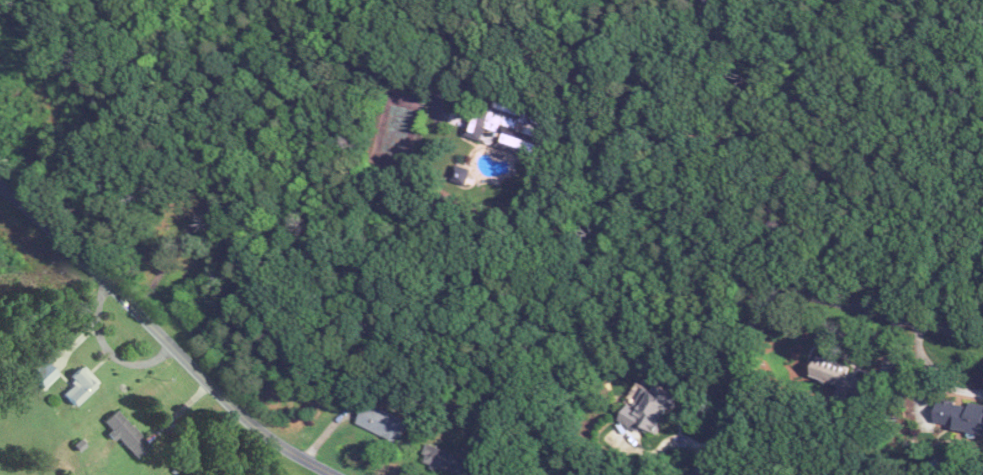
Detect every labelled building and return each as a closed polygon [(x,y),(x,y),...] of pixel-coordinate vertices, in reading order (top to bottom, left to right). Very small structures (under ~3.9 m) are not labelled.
[(548,159),(551,144),(524,138),(507,127),(501,123),(493,121),(495,113),(527,120),(530,109),(510,104),(496,95),(487,108),(474,105),(467,137),(486,141),(487,135),(491,129),(502,135),(499,148),(548,159)] [(853,366),(820,356),(814,376),(843,385),(839,396),(850,400),(852,392),(868,397),(873,380),(851,373),(853,366)] [(45,388),(59,371),(45,360),(31,377),(45,388)] [(71,378),(76,384),(66,394),(76,406),(101,384),(85,365),(71,378)] [(625,420),(662,439),(683,397),(660,385),(658,390),(647,385),(638,403),(635,402),(625,420)] [(982,434),(982,407),(938,396),(931,422),(982,434)] [(414,421),(371,403),(361,425),(404,443),(414,421)] [(139,458),(153,446),(119,410),(105,422),(139,458)] [(477,461),(431,445),(424,464),(456,474),(473,474),(477,461)]
